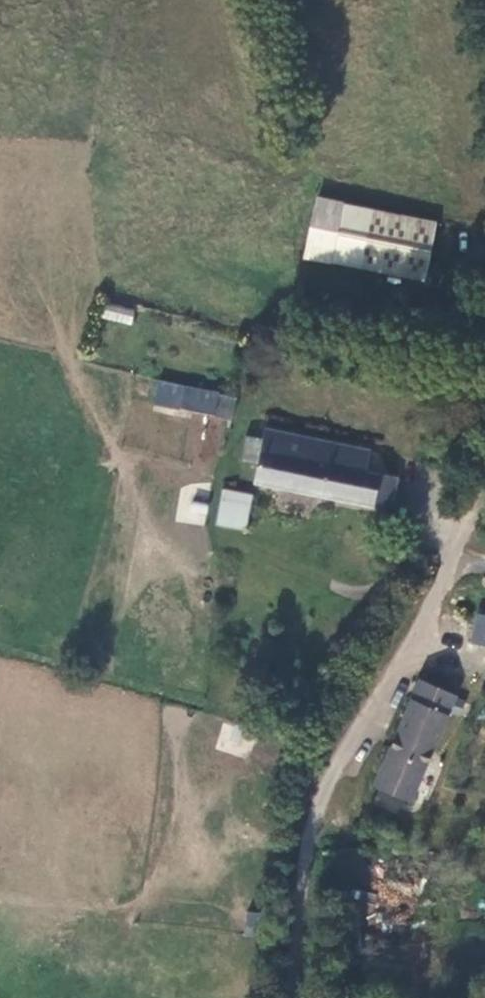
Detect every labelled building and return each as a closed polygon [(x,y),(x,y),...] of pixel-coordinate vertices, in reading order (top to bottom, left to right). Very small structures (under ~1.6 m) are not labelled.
[(343,277),(353,217),(324,212),(312,271),(343,277)] [(434,292),(443,236),(353,217),(343,277),(434,292)] [(104,304),(101,319),(131,324),(134,309),(104,304)] [(224,405),(191,399),(187,420),(220,425),(224,405)] [(243,408),(224,405),(220,425),(239,430),(243,408)] [(378,463),(273,442),(271,452),(266,480),(265,495),(399,521),(404,489),(375,483),(378,463)] [(248,478),(266,480),(271,452),(252,449),(248,478)] [(205,525),(207,505),(181,502),(178,522),(205,525)] [(258,517),(226,512),(222,537),(253,544),(258,517)] [(484,656),(484,627),(480,627),(475,654),(484,656)] [(425,697),(380,801),(398,809),(414,816),(458,709),(425,697)]
